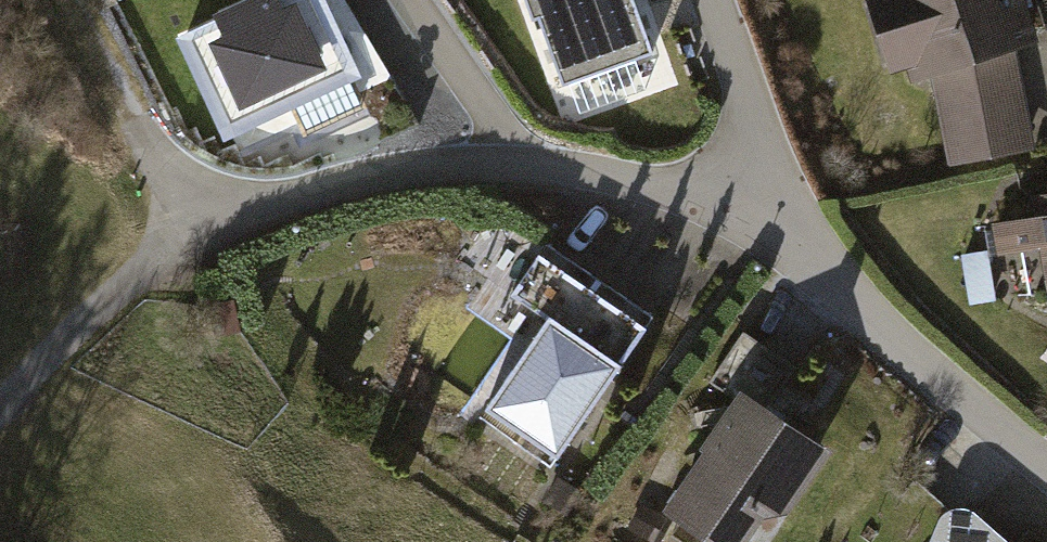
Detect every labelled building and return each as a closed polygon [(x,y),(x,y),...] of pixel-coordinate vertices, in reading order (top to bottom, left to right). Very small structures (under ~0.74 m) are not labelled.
[(173,39),(220,140),(359,76),(324,0),(258,0),(173,39)] [(557,75),(660,40),(646,0),(531,0),(557,75)] [(865,1),(885,72),(905,65),(911,85),(931,81),(942,160),(1031,148),(1015,53),(1043,43),(1029,0),(872,0),(865,1)] [(1043,193),(1046,214),(993,222),(998,257),(1046,249),(1046,253),(1046,193),(1043,193)] [(548,319),(487,402),(557,452),(645,330),(545,258),(517,296),(548,319)] [(665,508),(715,541),(769,541),(830,453),(743,394),(665,508)] [(978,517),(970,511),(954,510),(941,517),(932,536),(930,541),(1007,541),(978,517)]
